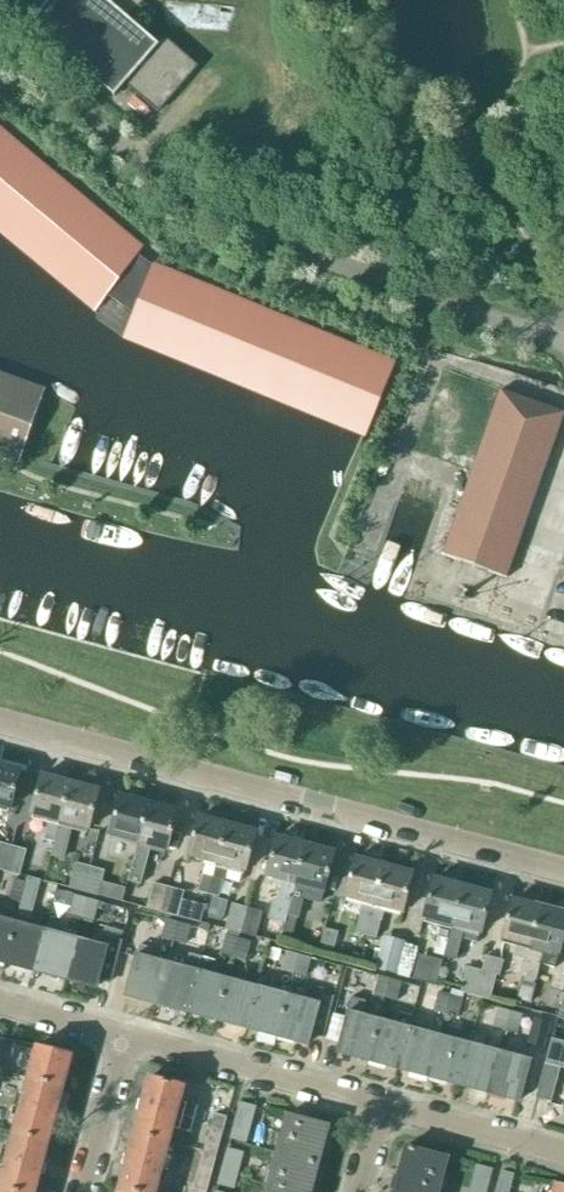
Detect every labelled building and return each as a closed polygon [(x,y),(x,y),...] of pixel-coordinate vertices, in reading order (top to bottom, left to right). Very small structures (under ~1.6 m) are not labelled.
[(41,10),(30,24),(114,97),(125,85),(158,113),(199,67),(164,37),(157,44),(129,20),(146,0),(30,0),(41,10)] [(14,136),(2,126),(0,128),(0,153),(14,136)] [(26,147),(14,136),(0,153),(0,177),(26,147)] [(38,157),(26,147),(0,177),(0,202),(38,157)] [(50,168),(38,157),(0,202),(0,226),(50,168)] [(63,178),(50,168),(0,226),(0,233),(9,240),(63,178)] [(22,251),(75,189),(63,178),(9,240),(22,251)] [(34,261),(87,199),(75,189),(22,251),(34,261)] [(46,271),(99,209),(87,199),(34,261),(46,271)] [(59,281),(111,220),(99,209),(46,271),(59,281)] [(71,291),(123,230),(111,220),(59,281),(71,291)] [(83,302),(135,241),(123,230),(71,291),(83,302)] [(110,297),(133,264),(145,249),(135,241),(83,302),(98,314),(110,297)] [(134,314),(150,272),(133,264),(110,297),(134,314)] [(146,343),(173,272),(153,264),(150,272),(134,314),(126,335),(146,343)] [(166,352),(194,280),(173,272),(146,343),(166,352)] [(186,360),(214,288),(194,280),(166,352),(186,360)] [(206,369),(234,297),(214,288),(186,360),(206,369)] [(226,377),(254,305),(234,297),(206,369),(226,377)] [(245,386),(274,313),(254,305),(226,377),(245,386)] [(265,395),(294,322),(274,313),(245,386),(265,395)] [(285,403),(314,330),(294,322),(265,395),(285,403)] [(305,412),(335,338),(314,330),(285,403),(305,412)] [(325,420),(355,346),(335,338),(305,412),(325,420)] [(345,429),(375,355),(355,346),(325,420),(345,429)] [(375,355),(345,429),(361,436),(362,436),(365,437),(395,363),(375,355)] [(25,384),(5,378),(0,391),(0,450),(25,384)] [(0,450),(0,457),(19,463),(45,390),(25,384),(0,450)] [(442,556),(506,579),(563,414),(563,413),(500,390),(442,556)] [(10,808),(21,770),(0,765),(0,806),(10,808)] [(54,842),(70,784),(42,776),(32,814),(49,818),(43,840),(54,842)] [(70,784),(54,842),(55,843),(51,855),(63,858),(71,824),(89,829),(99,791),(70,784)] [(137,847),(149,804),(120,797),(110,835),(127,839),(126,844),(137,847)] [(137,847),(128,881),(141,885),(151,845),(167,850),(177,812),(149,804),(137,847)] [(207,894),(227,825),(198,817),(188,855),(206,860),(205,864),(206,865),(199,892),(207,894)] [(227,825),(207,894),(219,897),(226,870),(227,870),(228,866),(246,870),(256,832),(227,825)] [(286,914),(305,845),(277,838),(267,876),(284,880),(283,885),(281,895),(282,895),(277,912),(286,914)] [(12,846),(0,843),(0,870),(5,871),(12,846)] [(301,902),(306,900),(321,904),(334,853),(305,845),(286,914),(297,917),(301,902)] [(12,846),(5,871),(20,875),(26,850),(12,846)] [(364,935),(384,866),(355,859),(345,897),(363,901),(359,915),(360,916),(356,933),(364,935)] [(84,892),(90,867),(76,863),(69,888),(84,892)] [(384,866),(364,935),(376,938),(380,921),(381,921),(385,907),(403,912),(413,874),(384,866)] [(90,867),(84,892),(98,896),(105,871),(90,867)] [(25,883),(21,900),(22,901),(22,902),(51,910),(57,887),(27,879),(26,883),(25,883)] [(443,956),(462,887),(434,879),(424,917),(439,921),(435,937),(438,937),(434,954),(443,956)] [(21,900),(25,883),(15,880),(10,897),(21,900)] [(163,913),(170,888),(153,883),(147,909),(163,913)] [(462,887),(443,956),(454,959),(462,928),(481,932),(491,894),(462,887)] [(170,888),(163,913),(178,917),(184,891),(170,888)] [(81,917),(85,899),(75,896),(70,914),(81,917)] [(85,899),(81,917),(94,920),(99,903),(85,899)] [(522,977),(541,907),(512,900),(502,938),(503,938),(501,943),(516,946),(513,957),(516,958),(512,974),(522,977)] [(239,933),(246,907),(232,904),(225,929),(239,933)] [(246,907),(239,933),(256,937),(262,911),(246,907)] [(522,977),(523,977),(516,1000),(530,1004),(538,970),(554,974),(563,936),(563,914),(541,907),(522,977)] [(65,979),(75,939),(57,934),(61,919),(50,916),(46,931),(45,931),(35,971),(65,979)] [(15,923),(0,919),(0,962),(5,963),(15,923)] [(173,941),(177,924),(167,921),(162,938),(173,941)] [(320,948),(325,928),(326,923),(315,921),(309,945),(320,948)] [(35,971),(45,931),(15,923),(5,963),(35,971)] [(177,924),(173,941),(170,954),(182,957),(185,944),(186,944),(190,927),(177,924)] [(339,932),(325,928),(320,948),(319,951),(333,955),(339,932)] [(396,975),(405,940),(383,935),(374,969),(396,975)] [(75,939),(65,979),(96,988),(99,978),(111,981),(122,941),(102,936),(99,945),(75,939)] [(233,957),(237,939),(227,937),(222,954),(233,957)] [(237,939),(233,957),(246,960),(251,943),(237,939)] [(411,972),(418,946),(405,943),(398,968),(411,972)] [(157,1003),(167,963),(150,959),(153,949),(139,946),(137,955),(136,955),(126,995),(157,1003)] [(293,973),(298,955),(287,952),(282,970),(293,973)] [(217,1020),(227,979),(211,975),(215,960),(201,955),(197,971),(187,1011),(217,1020)] [(298,955),(293,973),(306,976),(310,959),(298,955)] [(481,970),(474,995),(490,1000),(497,975),(500,975),(504,960),(486,956),(482,971),(481,970)] [(197,971),(167,963),(157,1003),(187,1011),(197,971)] [(474,995),(481,970),(468,967),(462,992),(474,995)] [(247,1028),(257,987),(256,987),(260,976),(247,973),(243,984),(227,979),(217,1020),(247,1028)] [(385,997),(389,980),(379,977),(374,994),(385,997)] [(389,980),(385,997),(398,1001),(402,983),(389,980)] [(277,1036),(287,995),(257,987),(247,1028),(277,1036)] [(287,995),(277,1036),(308,1044),(311,1035),(323,1038),(334,997),(314,992),(311,1002),(287,995)] [(445,1013),(449,996),(439,993),(434,1010),(445,1013)] [(449,996),(445,1013),(457,1017),(462,999),(449,996)] [(368,1060),(379,1020),(360,1015),(363,1005),(353,1002),(350,1012),(348,1011),(337,1052),(368,1060)] [(505,1029),(510,1012),(499,1009),(494,1027),(505,1029)] [(399,1068),(409,1028),(408,1028),(412,1015),(399,1012),(396,1024),(379,1020),(368,1060),(399,1068)] [(510,1012),(505,1029),(518,1033),(522,1015),(510,1012)] [(543,1048),(543,1047),(550,1023),(536,1019),(529,1044),(543,1048)] [(429,1076),(439,1036),(409,1028),(399,1068),(429,1076)] [(489,1092),(499,1052),(482,1047),(485,1035),(472,1031),(468,1044),(469,1044),(459,1084),(489,1092)] [(469,1044),(468,1044),(439,1036),(429,1076),(459,1084),(469,1044)] [(553,1039),(546,1064),(560,1068),(563,1069),(563,1042),(553,1039)] [(47,1078),(54,1052),(36,1048),(29,1074),(47,1078)] [(47,1078),(65,1083),(72,1057),(54,1052),(47,1078)] [(499,1052),(489,1092),(520,1101),(531,1060),(499,1052)] [(551,1101),(560,1068),(546,1064),(537,1097),(551,1101)] [(65,1083),(47,1078),(29,1074),(13,1132),(49,1142),(55,1121),(58,1121),(61,1110),(58,1109),(65,1083)] [(134,1133),(170,1143),(173,1130),(191,1135),(198,1108),(180,1103),(185,1088),(149,1078),(142,1101),(139,1100),(136,1111),(139,1112),(134,1133)] [(247,1143),(256,1109),(239,1105),(231,1139),(247,1143)] [(204,1152),(217,1155),(228,1117),(214,1113),(204,1152)] [(300,1149),(308,1121),(287,1115),(279,1143),(300,1149)] [(300,1149),(321,1154),(329,1126),(308,1121),(300,1149)] [(49,1142),(13,1132),(0,1181),(0,1187),(17,1191),(36,1191),(40,1175),(44,1176),(46,1165),(43,1164),(49,1142)] [(170,1143),(134,1133),(128,1155),(125,1154),(122,1165),(125,1166),(119,1188),(136,1191),(157,1191),(170,1143)] [(300,1149),(279,1143),(266,1191),(311,1191),(321,1154),(300,1149)] [(448,1158),(406,1147),(394,1191),(439,1191),(448,1158)] [(235,1189),(245,1152),(228,1148),(218,1185),(235,1189)] [(217,1155),(204,1152),(194,1189),(204,1191),(207,1191),(217,1155)] [(493,1169),(477,1165),(470,1191),(487,1191),(493,1169)] [(515,1174),(502,1171),(497,1191),(510,1191),(515,1174)]
